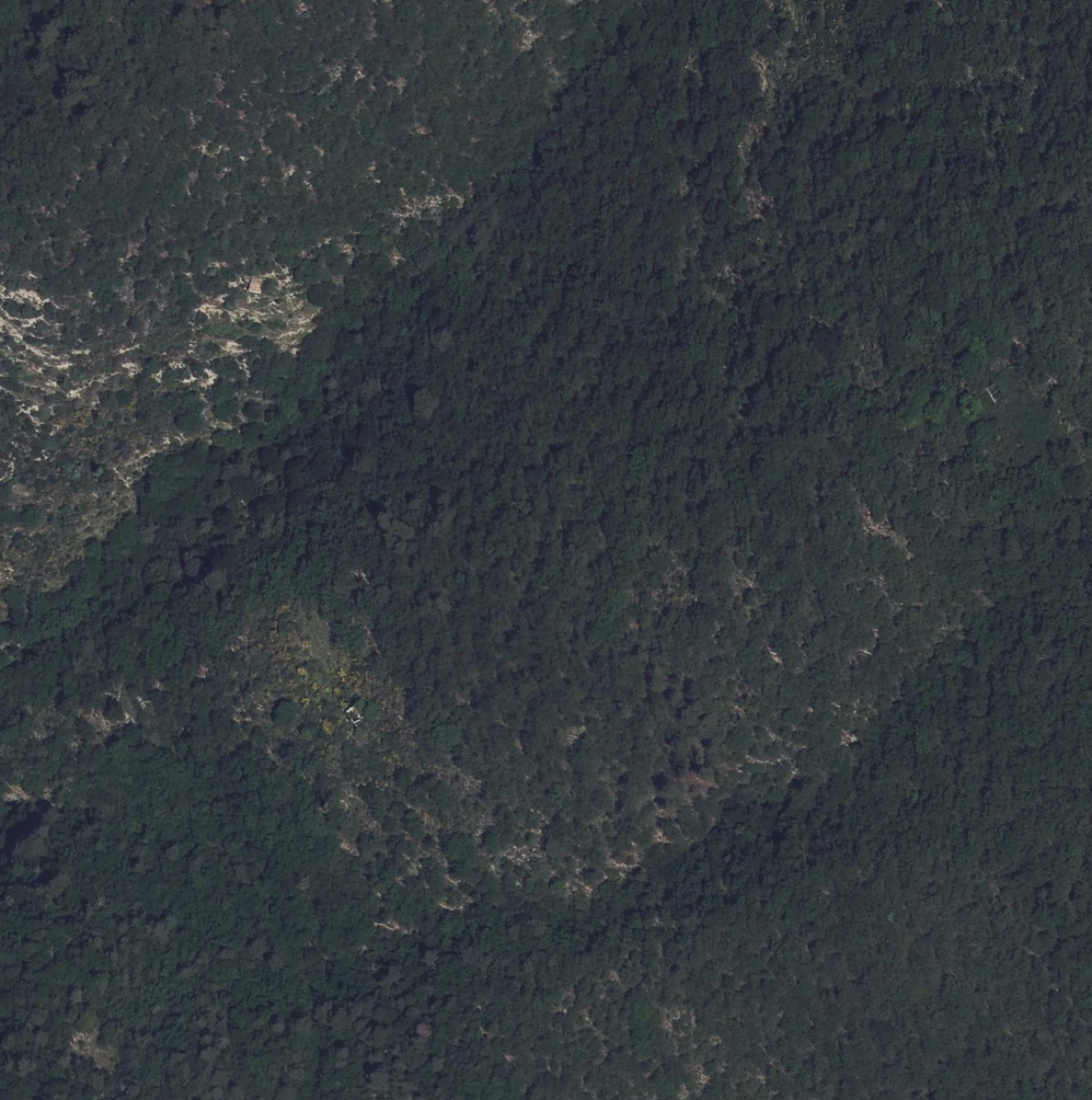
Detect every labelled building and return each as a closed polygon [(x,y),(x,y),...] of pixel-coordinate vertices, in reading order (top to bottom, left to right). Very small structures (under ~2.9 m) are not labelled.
[(260,291),(264,281),(249,274),(244,285),(260,291)] [(341,713),(352,722),(357,717),(361,711),(350,702),(341,713)] [(357,717),(352,722),(362,731),(366,725),(357,717)]
